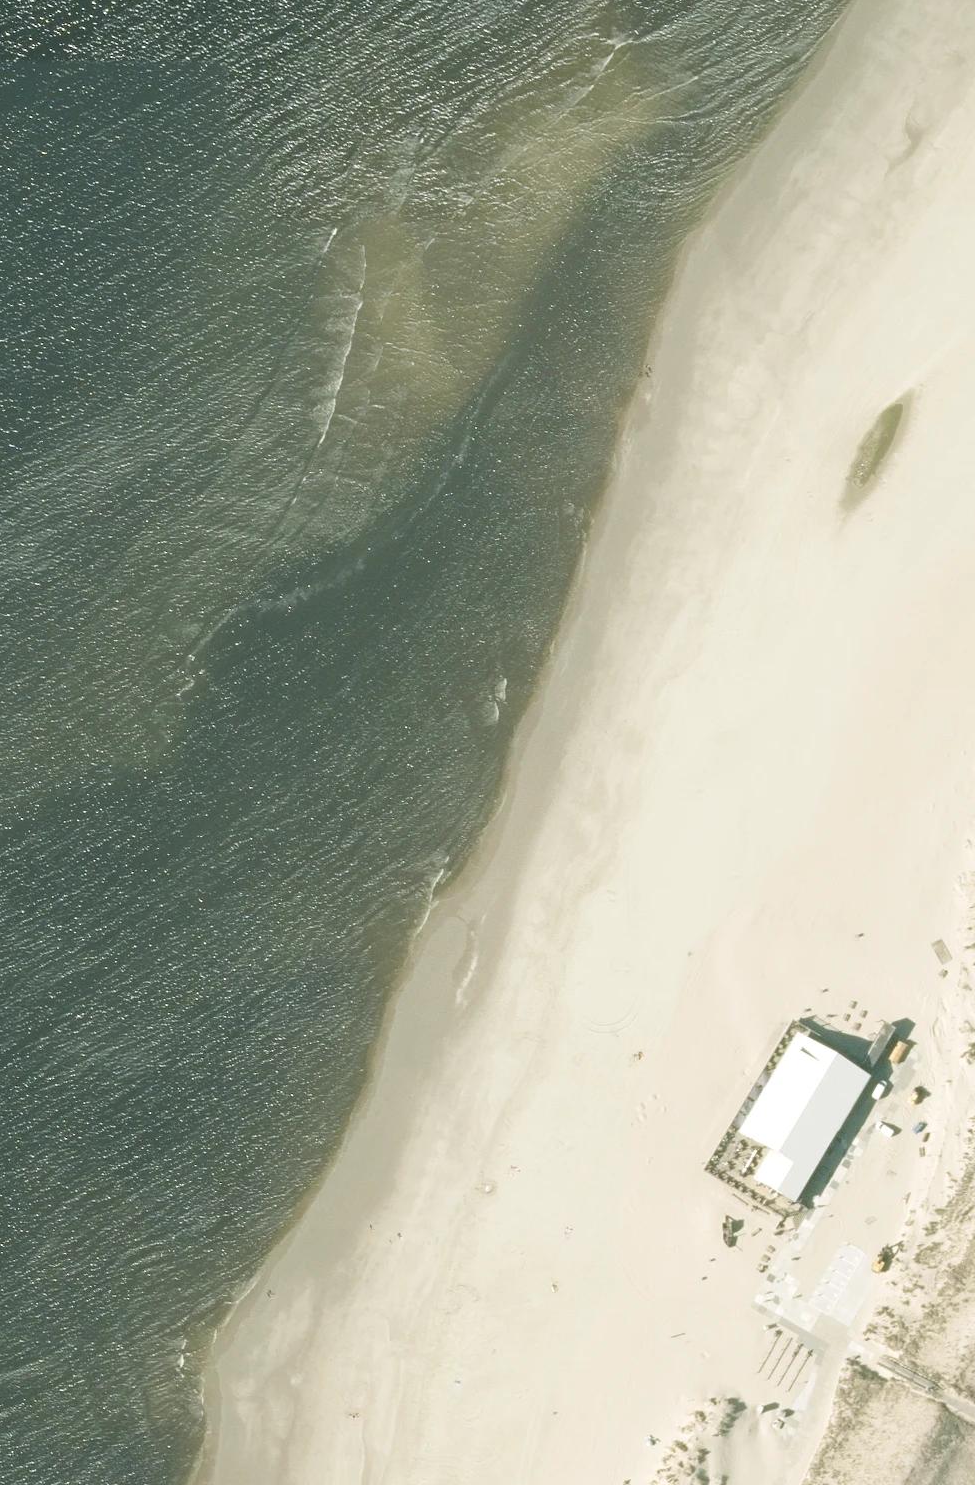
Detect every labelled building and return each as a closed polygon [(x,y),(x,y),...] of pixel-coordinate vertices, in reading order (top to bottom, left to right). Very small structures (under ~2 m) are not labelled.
[(793,1034),(738,1133),(767,1150),(750,1181),(801,1210),(874,1079),(793,1034)]
